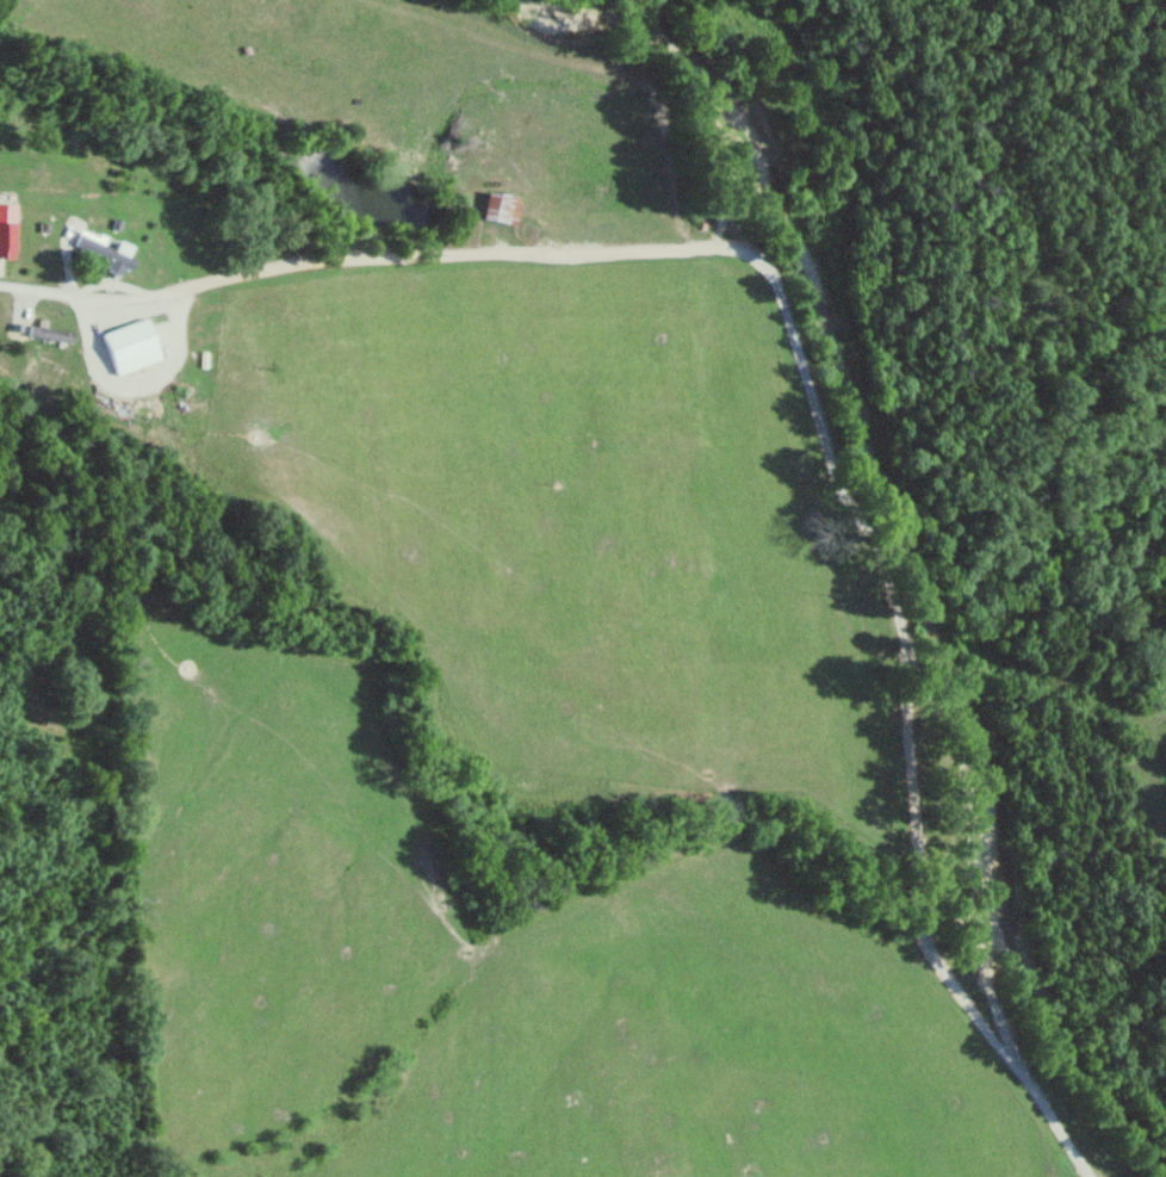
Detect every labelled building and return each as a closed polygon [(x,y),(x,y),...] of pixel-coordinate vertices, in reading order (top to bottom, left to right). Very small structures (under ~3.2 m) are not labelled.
[(513,226),(519,198),(486,191),(480,219),(513,226)] [(14,258),(15,205),(0,205),(0,258),(14,258)] [(73,247),(107,260),(103,272),(117,277),(120,268),(125,270),(133,248),(115,241),(112,250),(101,245),(103,239),(79,231),(73,247)] [(100,333),(113,376),(159,361),(146,319),(100,333)]
